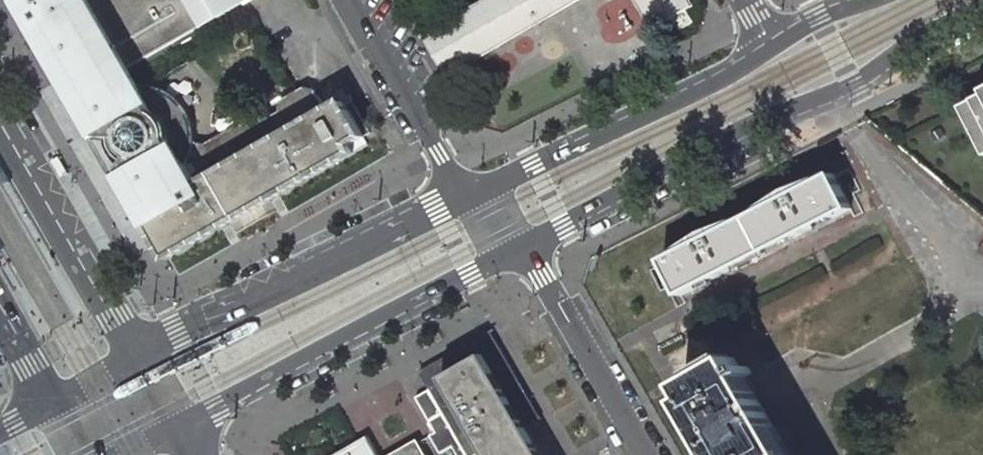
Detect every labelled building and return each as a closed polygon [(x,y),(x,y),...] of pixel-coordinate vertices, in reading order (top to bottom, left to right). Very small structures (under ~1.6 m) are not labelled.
[(146,218),(152,229),(155,227),(170,253),(236,216),(238,219),(261,206),(259,202),(277,192),(305,176),(307,180),(354,152),(350,145),(365,137),(346,105),(353,100),(345,88),(338,92),(344,101),(328,110),(316,90),(303,87),(205,143),(193,135),(192,124),(189,114),(182,104),(175,97),(165,91),(153,87),(139,87),(131,74),(89,0),(20,0),(75,96),(77,98),(113,161),(146,218)] [(131,74),(206,30),(204,26),(247,1),(247,0),(89,0),(131,74)] [(423,37),(446,76),(574,0),(485,0),(423,37)] [(652,27),(691,4),(689,0),(636,0),(652,27)] [(963,107),(982,146),(982,96),(963,107)] [(851,209),(833,173),(819,180),(819,179),(787,191),(759,209),(760,210),(748,217),(766,252),(851,209)] [(766,252),(748,217),(736,223),(735,221),(704,233),(676,252),(676,253),(663,260),(681,296),(766,252)] [(468,454),(543,454),(507,394),(512,392),(516,388),(518,378),(495,339),(481,336),(426,368),(423,378),(428,386),(468,454)] [(734,356),(683,386),(690,399),(685,402),(715,454),(791,454),(746,377),(752,373),(748,366),(742,369),(734,356)] [(414,394),(434,429),(428,433),(438,450),(444,447),(449,454),(468,454),(428,386),(414,394)] [(369,439),(360,444),(341,454),(379,454),(369,439)] [(417,443),(397,454),(424,454),(417,443)]
